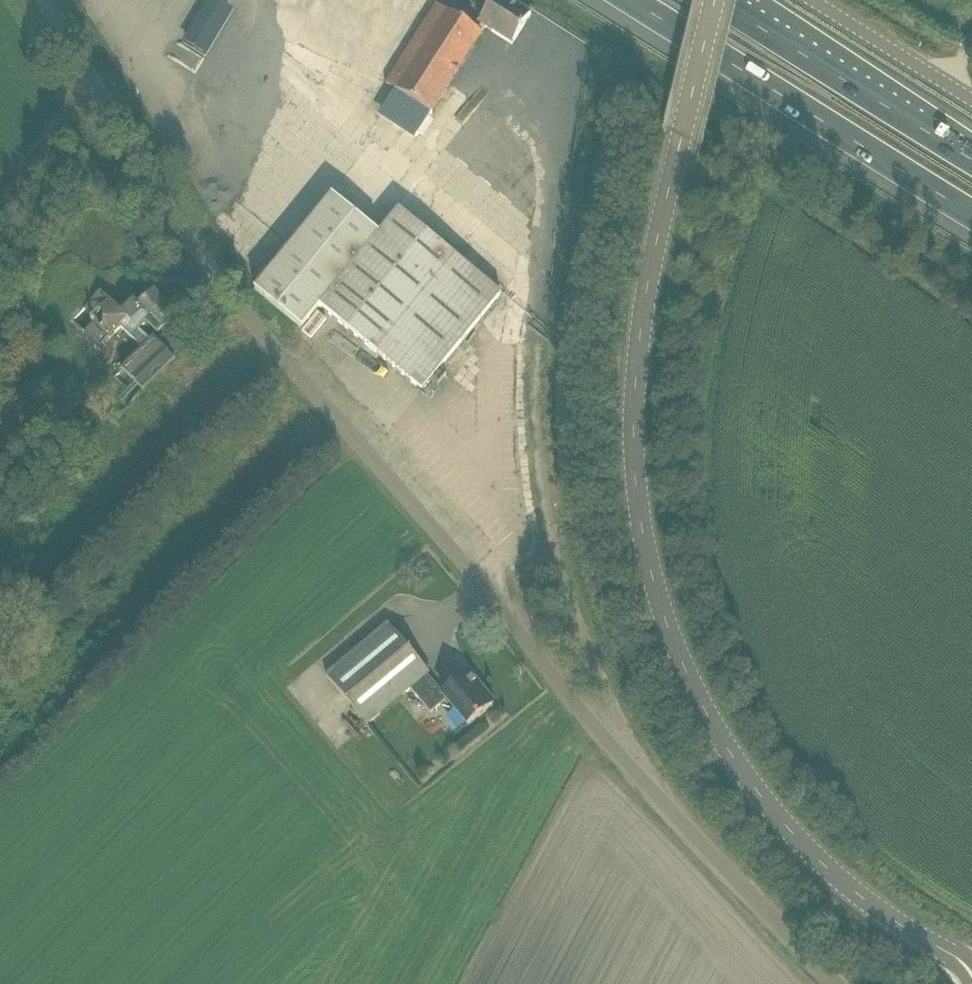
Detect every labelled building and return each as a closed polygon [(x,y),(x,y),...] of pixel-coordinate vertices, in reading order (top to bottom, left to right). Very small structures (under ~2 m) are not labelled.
[(232,9),(216,0),(209,0),(184,41),(206,54),(232,9)] [(381,113),(400,125),(417,136),(447,88),(459,69),(486,27),(512,44),(531,14),(508,0),(493,0),(475,29),(436,4),(426,21),(386,84),(395,90),(381,113)] [(301,329),(320,307),(379,234),(332,196),(255,291),(301,329)] [(379,234),(320,307),(422,390),(432,378),(439,383),(447,374),(440,368),(501,294),(399,210),(379,234)] [(94,321),(84,331),(100,347),(121,326),(142,347),(150,340),(140,330),(147,322),(158,333),(176,314),(154,292),(140,306),(134,300),(122,312),(100,291),(84,308),(94,317),(92,319),(94,321)] [(333,329),(331,357),(339,357),(340,330),(333,329)] [(447,699),(467,724),(494,702),(468,672),(443,693),(427,675),(429,673),(388,624),(326,676),(367,725),(410,689),(431,713),(447,699)]
